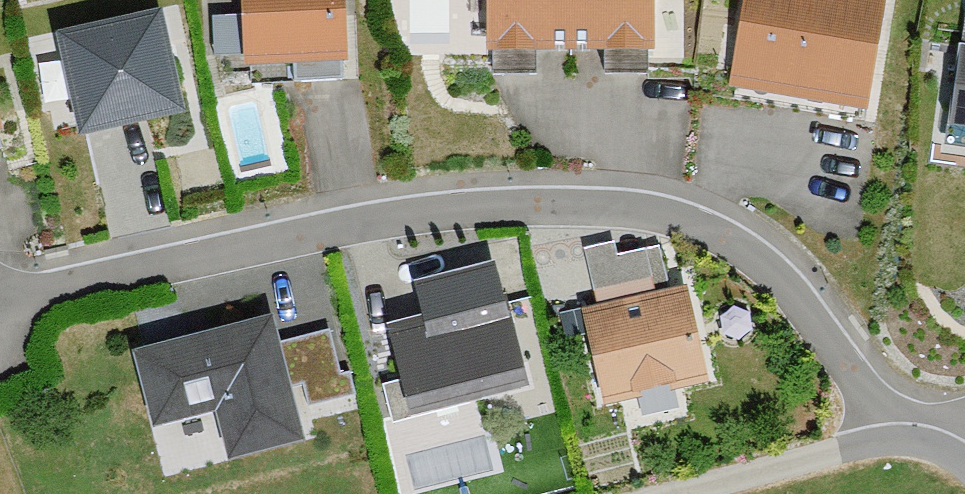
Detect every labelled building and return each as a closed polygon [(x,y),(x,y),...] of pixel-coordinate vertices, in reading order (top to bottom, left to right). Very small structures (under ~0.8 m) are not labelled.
[(356,82),(353,0),(230,0),(233,86),(356,82)] [(656,56),(656,0),(484,0),(483,54),(656,56)] [(863,117),(884,0),(747,0),(731,94),(863,117)] [(82,129),(163,115),(146,19),(65,33),(82,129)] [(946,145),(964,147),(964,49),(960,49),(946,145)] [(605,404),(709,380),(687,286),(583,310),(605,404)] [(409,424),(531,395),(508,299),(386,329),(409,424)] [(330,332),(279,344),(273,319),(133,353),(152,433),(216,418),(227,465),(304,446),(290,390),(303,387),(308,408),(355,397),(349,373),(341,375),(330,332)]
